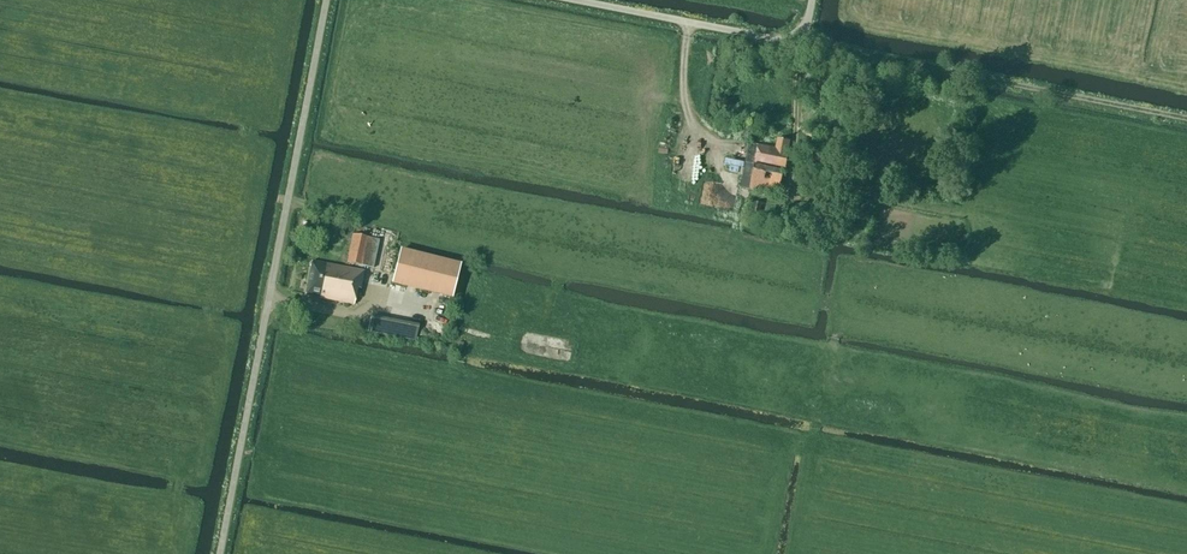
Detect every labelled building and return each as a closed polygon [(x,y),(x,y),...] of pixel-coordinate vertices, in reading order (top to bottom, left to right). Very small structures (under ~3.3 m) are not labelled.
[(820,75),(818,86),(846,91),(848,80),(820,75)] [(819,129),(832,131),(833,124),(820,122),(819,129)] [(783,171),(785,171),(789,151),(787,151),(789,141),(777,139),(775,148),(749,143),(745,162),(731,159),(729,172),(742,175),(740,187),(778,195),(783,171)] [(822,167),(824,155),(811,153),(809,166),(822,167)] [(754,201),(749,221),(757,223),(762,203),(754,201)] [(373,268),(379,240),(353,235),(347,263),(373,268)] [(461,263),(400,249),(392,284),(452,299),(461,263)] [(361,284),(363,272),(363,271),(346,268),(312,261),(305,296),(354,306),(357,287),(360,288),(361,284)] [(371,313),(367,330),(416,339),(419,323),(371,313)]
